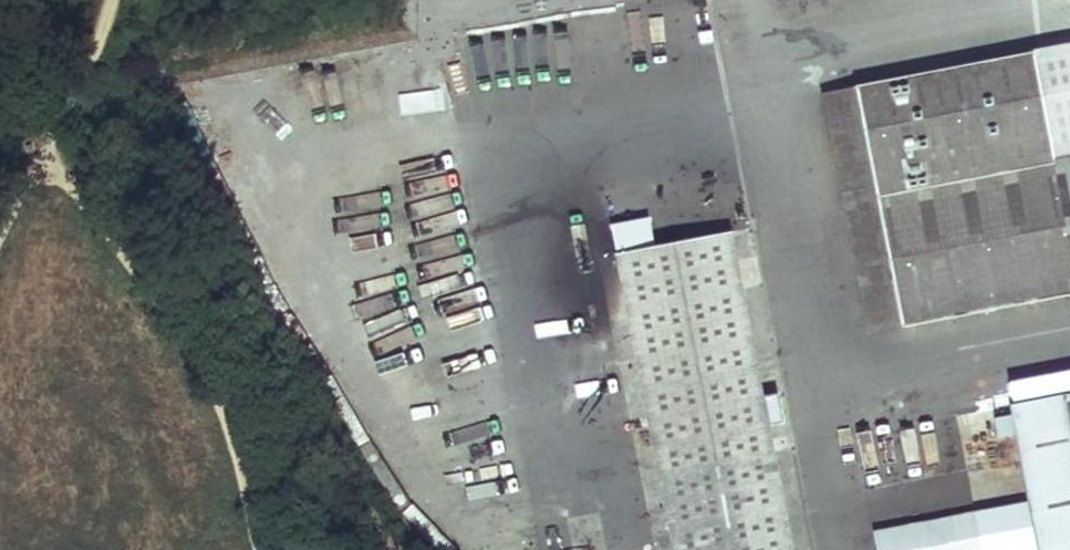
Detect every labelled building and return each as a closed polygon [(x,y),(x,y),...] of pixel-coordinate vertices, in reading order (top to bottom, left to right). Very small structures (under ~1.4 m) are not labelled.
[(857,86),(906,330),(1069,297),(1069,255),(1051,158),(1030,52),(857,86)] [(906,330),(857,86),(826,92),(875,336),(906,330)] [(1069,255),(1069,154),(1051,158),(1069,255)] [(674,549),(793,549),(733,232),(617,255),(674,549)] [(1011,405),(1038,549),(1069,549),(1069,394),(1011,405)] [(880,549),(1004,549),(996,511),(877,533),(880,549)]
